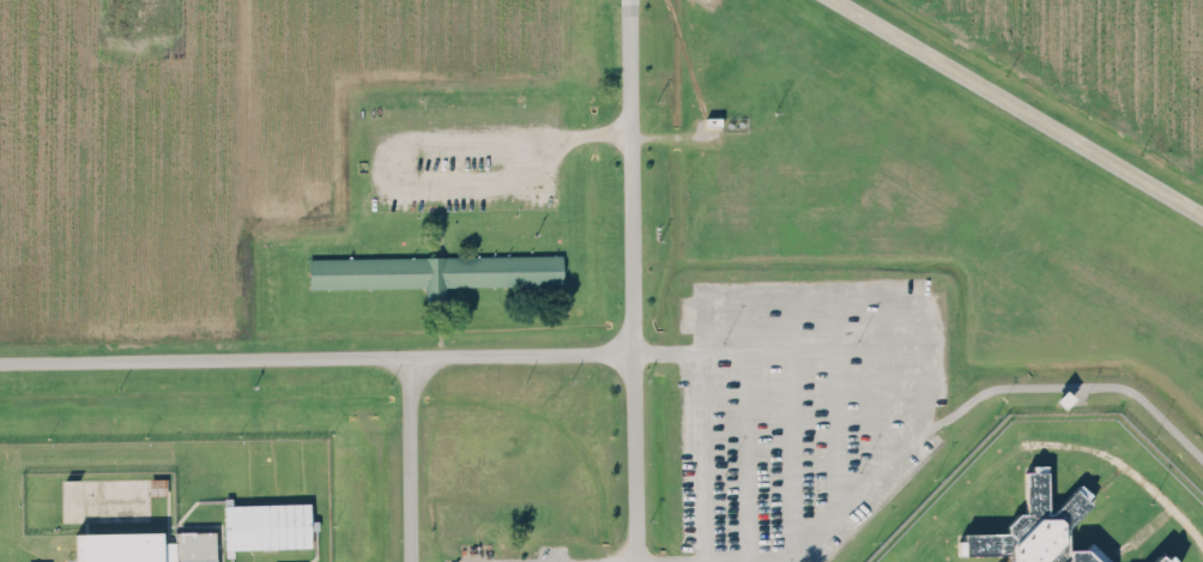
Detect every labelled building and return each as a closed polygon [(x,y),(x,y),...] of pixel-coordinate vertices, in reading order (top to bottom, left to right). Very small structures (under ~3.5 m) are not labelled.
[(315,258),(558,252),(560,282),(315,289),(315,258)] [(1046,510),(1046,467),(1024,468),(1025,510),(1046,510)] [(165,477),(149,477),(149,494),(165,494),(165,477)] [(1011,553),(1011,555),(1004,561),(1043,561),(1063,541),(1063,531),(1087,507),(1086,491),(1079,483),(1052,511),(1052,517),(1038,517),(1015,540),(1007,532),(966,533),(957,542),(958,555),(1011,553)] [(309,502),(223,503),(224,548),(312,546),(312,520),(309,520),(309,502)] [(161,530),(161,561),(75,561),(75,531),(161,530)] [(214,531),(214,561),(180,561),(180,531),(214,531)]
